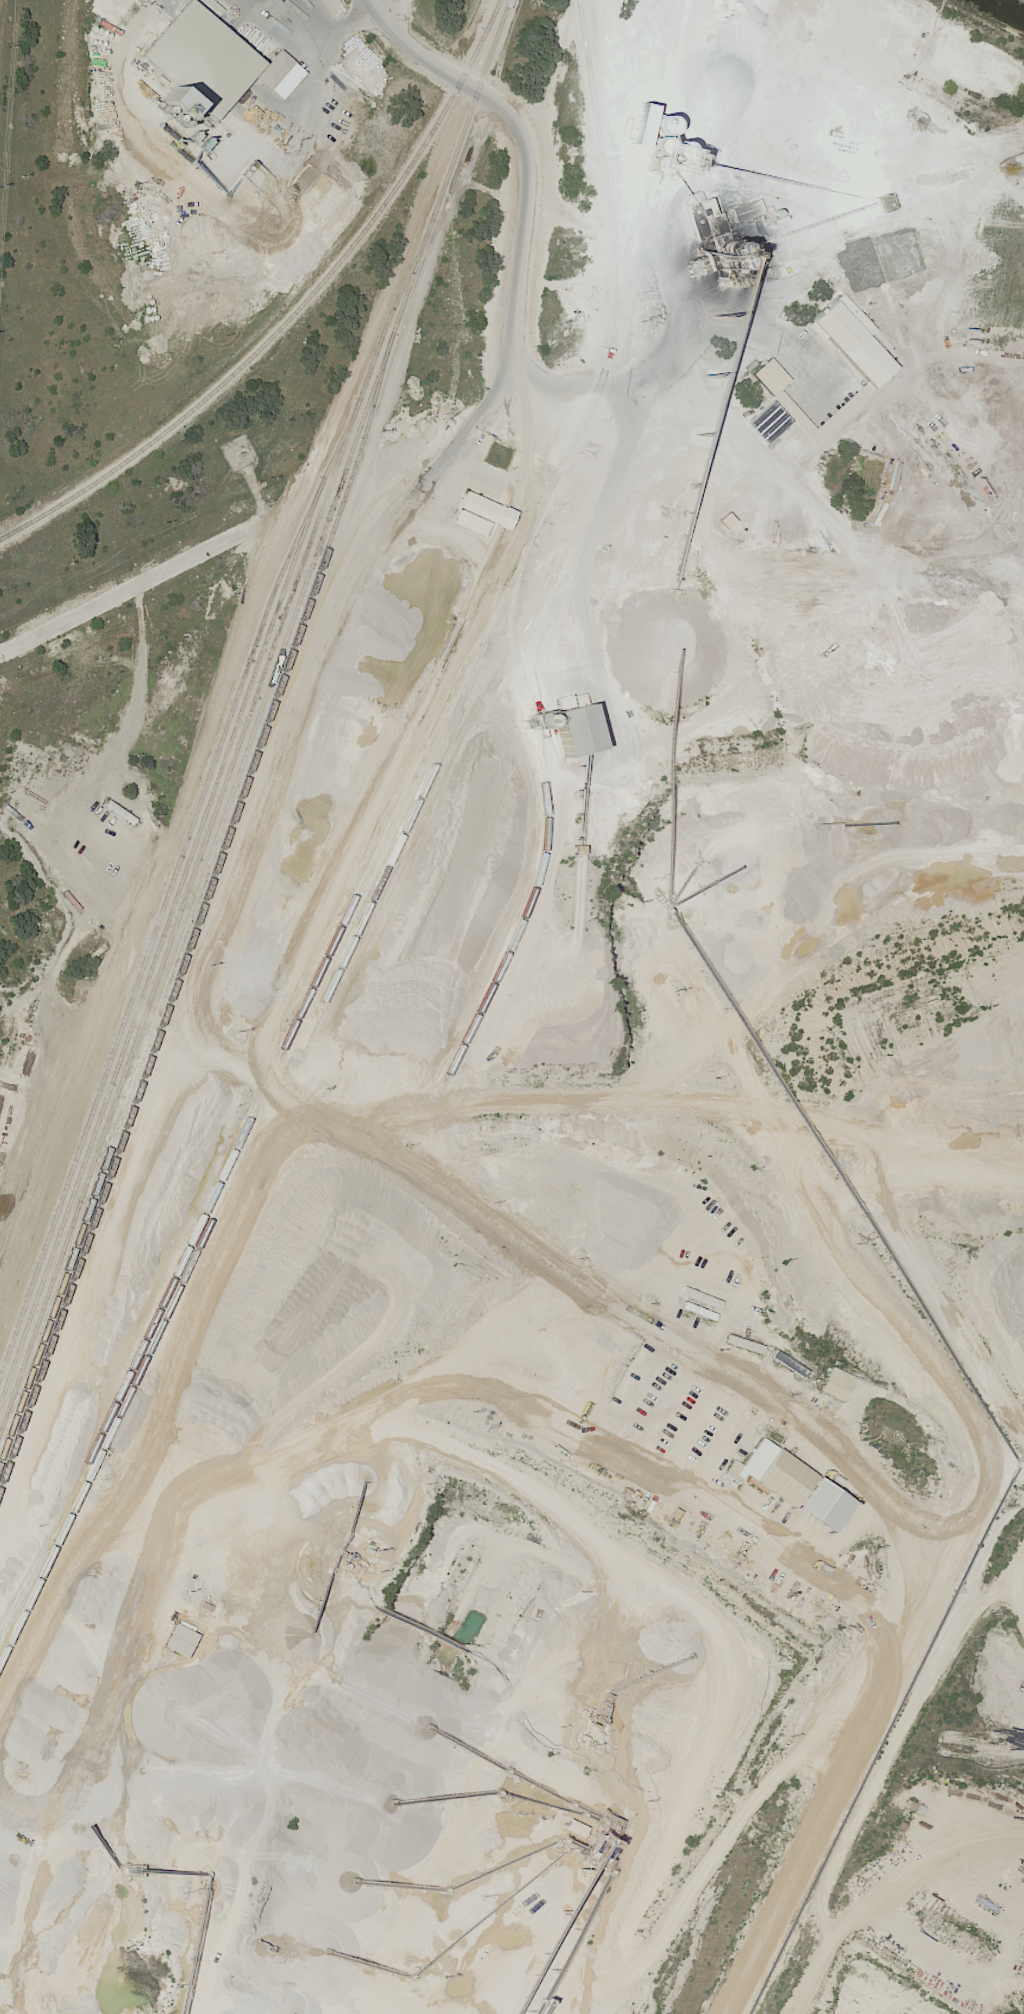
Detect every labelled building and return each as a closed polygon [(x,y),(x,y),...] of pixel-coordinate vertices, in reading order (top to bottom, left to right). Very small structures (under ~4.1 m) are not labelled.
[(807,328),(820,346),(831,338),(849,364),(873,347),(841,304),(807,328)] [(814,319),(866,368),(804,434),(752,374),(814,319)] [(493,525),(511,532),(519,512),(466,492),(454,525),(488,538),(493,525)] [(808,1373),(775,1352),(771,1359),(804,1380),(808,1373)] [(820,1393),(843,1404),(854,1379),(831,1368),(820,1393)] [(818,1478),(761,1438),(737,1472),(794,1512),(818,1478)]
